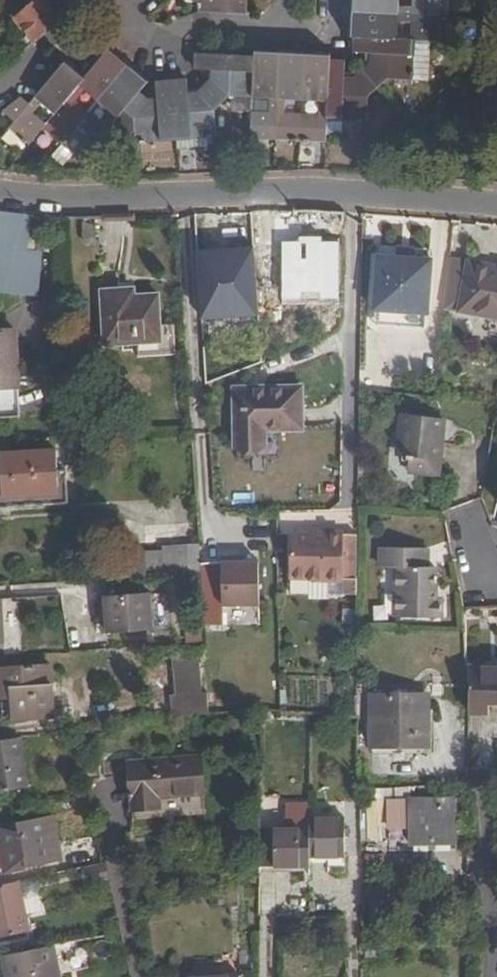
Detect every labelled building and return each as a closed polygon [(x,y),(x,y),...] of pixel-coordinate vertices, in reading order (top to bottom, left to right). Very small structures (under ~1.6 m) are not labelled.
[(253,139),(327,143),(330,119),(371,120),(372,96),(390,79),(419,80),(421,40),(442,41),(444,0),(418,0),(418,5),(403,4),(403,0),(354,0),(352,35),(357,35),(356,51),(376,51),(376,61),(358,76),(348,76),(349,58),(334,57),(334,47),(259,44),(258,52),(199,50),(196,68),(213,69),(212,77),(198,90),(192,90),(191,77),(158,78),(158,94),(148,94),(143,87),(151,77),(112,43),(87,73),(67,55),(28,101),(19,93),(1,112),(10,124),(30,140),(47,120),(35,110),(44,100),(55,110),(53,113),(94,146),(113,123),(123,131),(138,131),(139,140),(218,136),(217,109),(234,95),(273,97),(271,111),(255,110),(253,139)] [(19,54),(81,0),(40,0),(19,18),(30,32),(14,47),(19,54)] [(251,12),(251,0),(203,0),(203,9),(251,12)] [(309,210),(296,211),(296,236),(347,235),(347,212),(335,211),(309,210)] [(0,213),(0,253),(25,255),(25,254),(28,216),(0,213)] [(399,245),(398,256),(415,256),(415,246),(399,245)] [(22,292),(25,255),(0,253),(0,291),(22,292)] [(40,255),(25,254),(25,255),(22,292),(37,293),(40,255)] [(415,256),(398,256),(378,255),(376,309),(378,309),(429,313),(431,313),(435,257),(415,256)] [(451,257),(447,309),(496,318),(496,266),(451,257)] [(158,296),(136,297),(122,298),(121,289),(100,291),(104,346),(136,344),(137,359),(174,357),(172,326),(160,326),(158,296)] [(122,298),(136,297),(135,289),(121,289),(122,298)] [(429,313),(378,309),(377,324),(428,327),(429,313)] [(19,390),(17,331),(0,332),(0,391),(19,390)] [(301,431),(301,389),(237,390),(238,452),(265,451),(265,433),(301,431)] [(405,410),(403,429),(408,429),(405,454),(410,455),(410,458),(412,458),(418,459),(416,471),(444,474),(448,440),(445,440),(448,416),(405,410)] [(2,456),(3,470),(5,502),(59,498),(57,474),(56,452),(2,456)] [(3,470),(0,470),(0,511),(66,506),(64,474),(57,474),(59,498),(5,502),(3,470)] [(359,575),(360,530),(344,530),(344,527),(328,527),(329,530),(293,530),(294,576),(304,576),(313,576),(313,577),(345,577),(345,575),(359,575)] [(161,546),(164,571),(197,567),(194,542),(161,546)] [(430,563),(430,545),(386,545),(385,564),(398,565),(398,614),(444,616),(444,596),(437,595),(437,564),(430,563)] [(144,551),(124,552),(126,580),(146,578),(144,551)] [(262,603),(261,560),(240,560),(240,555),(223,555),(225,603),(262,603)] [(150,595),(105,597),(106,634),(152,631),(150,595)] [(13,602),(0,603),(0,648),(16,647),(13,602)] [(172,696),(174,719),(210,716),(206,651),(178,651),(178,695),(172,696)] [(15,688),(15,698),(17,718),(58,715),(55,666),(0,670),(0,689),(15,688)] [(492,718),(492,709),(496,709),(496,672),(470,673),(471,688),(472,719),(492,718)] [(0,689),(0,699),(5,698),(15,698),(15,688),(0,689)] [(374,694),(374,742),(429,742),(429,693),(374,694)] [(15,698),(5,698),(6,718),(17,718),(15,698)] [(273,712),(259,712),(259,720),(273,720),(273,712)] [(20,742),(0,745),(0,797),(27,793),(20,742)] [(429,742),(374,742),(374,752),(429,752),(429,742)] [(203,793),(199,755),(128,762),(133,811),(159,808),(158,798),(203,793)] [(366,782),(367,838),(412,837),(412,793),(412,781),(366,782)] [(459,837),(458,793),(412,793),(412,837),(459,837)] [(285,804),(285,823),(311,823),(311,812),(311,804),(285,804)] [(345,812),(311,812),(311,823),(311,850),(346,851),(345,812)] [(51,815),(0,828),(0,837),(10,874),(62,861),(51,815)] [(260,823),(260,861),(277,861),(311,861),(311,850),(311,823),(285,823),(260,823)] [(0,888),(0,939),(29,933),(18,884),(0,888)] [(213,891),(216,903),(238,898),(235,886),(213,891)] [(4,957),(9,976),(60,976),(54,946),(4,957)] [(364,947),(364,958),(379,958),(379,947),(364,947)] [(241,963),(179,968),(180,976),(242,976),(241,963)]
